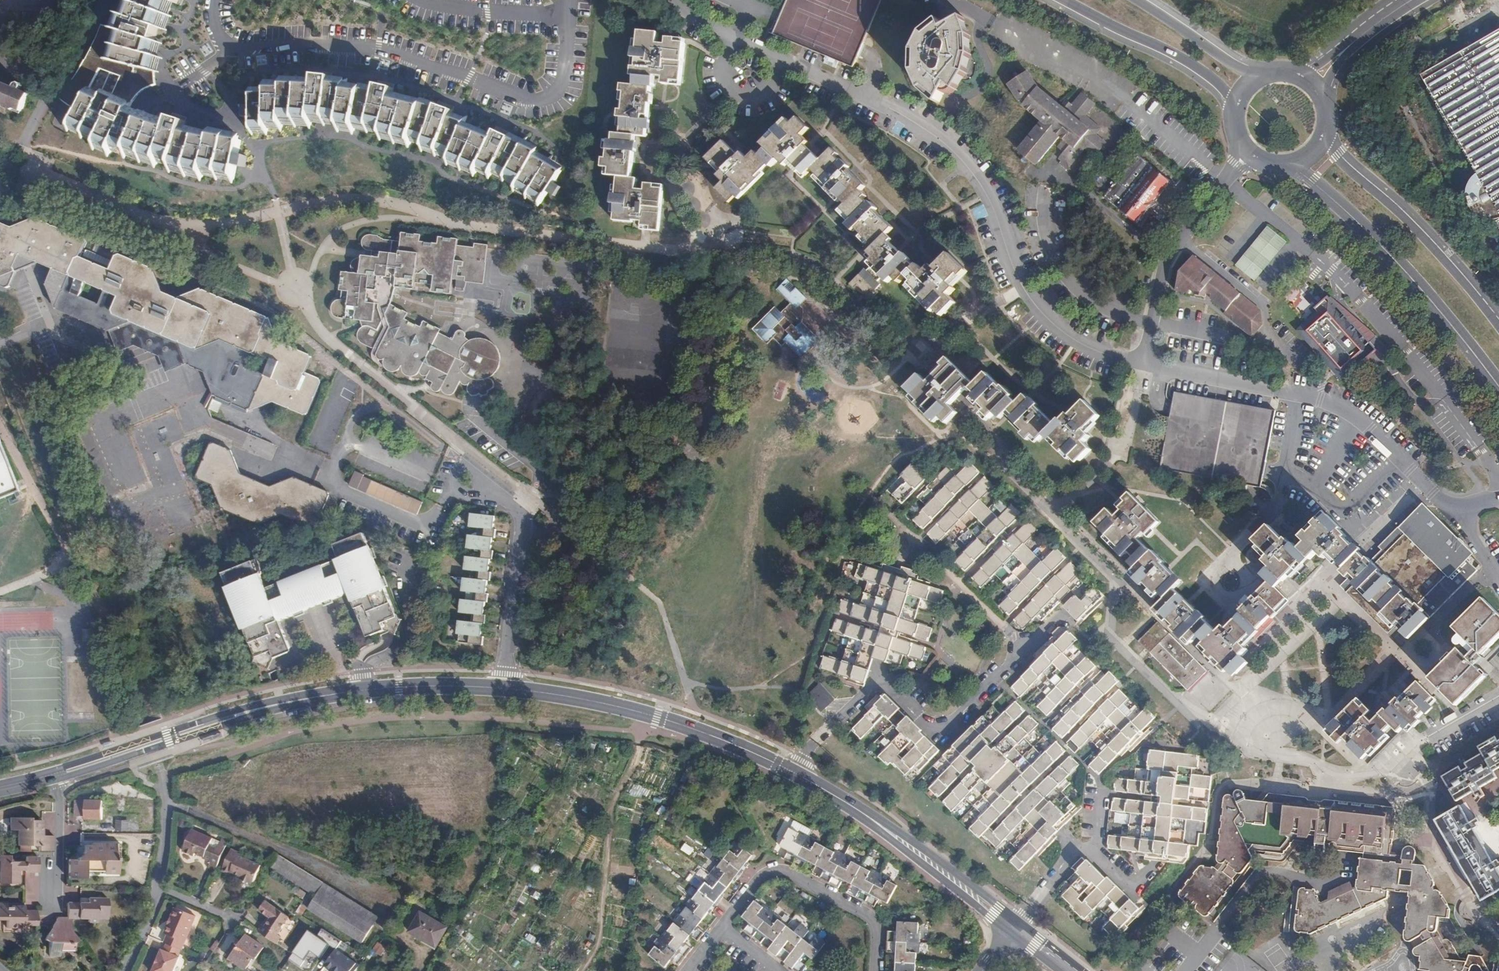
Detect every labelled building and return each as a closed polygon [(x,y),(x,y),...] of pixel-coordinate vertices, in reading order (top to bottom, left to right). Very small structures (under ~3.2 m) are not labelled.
[(169,16),(169,15),(163,13),(168,0),(130,0),(130,1),(129,0),(125,0),(129,1),(124,15),(117,13),(117,14),(119,15),(114,29),(155,41),(159,28),(164,30),(164,29),(160,27),(164,14),(169,16)] [(855,63),(868,33),(881,0),(787,0),(783,9),(778,21),(773,34),(803,47),(826,57),(824,63),(836,68),(839,62),(842,63),(852,67),(853,68),(855,63)] [(960,15),(956,17),(964,34),(965,52),(962,69),(955,83),(953,87),(955,89),(956,88),(957,86),(960,80),(963,76),(965,73),(966,69),(966,66),(966,63),(969,53),(969,49),(968,45),(968,36),(967,31),(963,25),(960,15)] [(964,34),(956,17),(940,27),(919,40),(917,42),(916,45),(914,49),(914,51),(913,54),(913,56),(913,59),(914,68),(914,72),(916,74),(923,88),(924,89),(937,100),(940,92),(946,82),(949,77),(955,83),(962,69),(965,52),(964,34)] [(919,40),(940,27),(936,18),(932,20),(928,25),(922,29),(918,34),(916,41),(912,46),(911,49),(911,59),(912,62),(911,68),(911,70),(916,79),(919,86),(920,89),(922,92),(929,96),(935,101),(937,100),(924,89),(923,88),(916,74),(914,72),(914,68),(913,59),(913,56),(913,54),(914,51),(914,49),(916,45),(917,42),(919,40)] [(155,41),(114,29),(106,26),(102,41),(100,41),(100,42),(102,42),(98,57),(96,56),(93,54),(92,55),(96,57),(99,58),(149,71),(155,72),(155,71),(150,70),(154,57),(158,58),(159,57),(152,55),(155,42),(158,43),(158,42),(155,41)] [(1428,87),(1429,87),(1478,173),(1476,175),(1470,180),(1469,183),(1467,188),(1466,193),(1466,196),(1468,204),(1470,209),(1474,213),(1481,218),(1489,220),(1491,220),(1494,220),(1498,219),(1498,30),(1421,76),(1428,87)] [(638,86),(625,85),(623,111),(628,111),(628,118),(622,117),(620,134),(646,137),(652,87),(654,87),(655,76),(664,77),(664,75),(673,76),(672,81),(681,82),(685,44),(667,42),(667,45),(658,44),(660,33),(643,32),(642,41),(639,40),(635,77),(639,77),(638,86)] [(153,79),(153,76),(150,73),(148,72),(149,71),(99,58),(99,61),(97,60),(94,62),(89,68),(86,66),(77,78),(74,82),(72,85),(72,88),(72,90),(73,92),(74,95),(76,100),(79,102),(82,104),(79,110),(77,109),(79,111),(71,127),(72,128),(74,124),(79,127),(81,125),(87,128),(84,134),(85,134),(87,131),(100,137),(96,146),(97,146),(101,138),(113,144),(110,152),(111,152),(114,144),(128,150),(126,153),(127,153),(130,147),(142,117),(128,111),(131,106),(133,102),(136,98),(138,94),(141,91),(144,88),(147,87),(150,85),(150,84),(153,79)] [(1084,114),(1094,103),(1081,93),(1072,105),(1065,99),(1060,105),(1040,89),(1039,89),(1026,71),(1008,84),(1020,101),(1022,104),(1025,107),(1026,108),(1042,121),(1018,149),(1031,159),(1036,164),(1060,135),(1064,139),(1059,146),(1064,151),(1059,157),(1062,160),(1069,165),(1085,146),(1095,154),(1104,142),(1095,134),(1100,127),(1084,114)] [(316,76),(315,86),(313,106),(320,106),(319,112),(327,113),(327,112),(332,77),(316,76)] [(332,77),(327,112),(340,114),(343,89),(344,79),(332,77)] [(953,87),(955,83),(949,77),(946,82),(953,87)] [(952,91),(955,89),(953,87),(946,82),(940,92),(943,93),(945,93),(949,93),(952,91)] [(5,84),(0,97),(0,102),(4,104),(5,108),(12,110),(15,109),(22,112),(29,94),(20,90),(21,87),(21,86),(21,85),(20,84),(20,83),(19,83),(18,83),(17,83),(16,84),(15,85),(14,88),(5,84)] [(297,115),(299,84),(284,83),(284,87),(283,114),(297,115)] [(313,106),(315,86),(299,84),(297,115),(312,116),(313,106)] [(385,124),(391,98),(393,88),(377,85),(376,91),(372,115),(379,117),(378,122),(385,124)] [(283,114),(284,87),(268,87),(268,92),(268,118),(277,118),(277,114),(283,114)] [(372,115),(376,91),(361,88),(360,91),(356,117),(371,120),(372,115)] [(343,89),(340,114),(339,117),(355,120),(356,117),(360,91),(343,89)] [(268,118),(268,92),(253,92),(253,122),(268,122),(268,118)] [(398,132),(406,102),(391,98),(385,124),(384,128),(398,132)] [(413,136),(421,106),(406,102),(398,132),(413,136)] [(428,134),(437,107),(422,102),(421,106),(413,136),(427,140),(428,134)] [(438,105),(437,107),(428,134),(435,137),(433,142),(441,144),(451,115),(453,111),(438,105)] [(465,120),(451,115),(441,144),(438,150),(451,155),(458,137),(457,136),(458,134),(459,134),(463,125),(465,120)] [(145,152),(145,150),(155,121),(142,117),(130,147),(145,152)] [(172,117),(169,126),(162,147),(169,150),(168,154),(175,157),(183,131),(186,122),(172,117)] [(719,165),(724,170),(719,174),(717,176),(724,183),(716,190),(727,201),(734,194),(737,196),(762,171),(759,168),(766,162),(771,167),(778,160),(785,166),(787,164),(792,159),(796,163),(803,156),(803,157),(810,150),(805,146),(809,142),(802,136),(810,129),(799,118),(792,124),(790,121),(764,147),(766,150),(760,156),(755,151),(753,153),(748,158),(741,152),(738,155),(723,141),(708,156),(713,162),(722,153),(727,158),(719,165)] [(162,147),(169,126),(155,121),(145,150),(159,155),(162,147)] [(464,162),(477,131),(463,125),(459,134),(458,134),(457,136),(458,137),(451,155),(451,157),(464,162)] [(507,173),(523,144),(495,130),(492,137),(482,158),(488,161),(486,165),(492,168),(489,174),(491,175),(495,167),(507,173)] [(197,135),(183,131),(175,157),(174,160),(189,164),(197,135)] [(482,158),(492,137),(477,131),(464,162),(478,168),(482,158)] [(212,134),(211,139),(206,164),(220,167),(227,137),(212,134)] [(211,139),(197,135),(189,164),(205,168),(206,164),(211,139)] [(235,139),(227,137),(220,167),(230,169),(232,170),(232,169),(233,168),(233,167),(239,141),(239,140),(235,139)] [(610,166),(610,175),(622,176),(631,177),(635,142),(619,141),(612,140),(612,148),(608,147),(606,166),(610,166)] [(520,180),(534,155),(536,151),(523,144),(507,173),(520,180)] [(849,202),(861,191),(865,187),(847,169),(849,167),(842,160),(840,162),(835,157),(838,155),(832,149),(820,161),(815,155),(799,170),(805,176),(814,167),(825,178),(822,181),(832,190),(836,186),(839,190),(840,189),(846,195),(844,197),(849,202)] [(1141,225),(1174,183),(1138,154),(1104,196),(1141,225)] [(548,163),(534,155),(520,180),(518,185),(531,192),(548,163)] [(1067,168),(1069,165),(1062,160),(1060,163),(1067,168)] [(548,163),(531,192),(544,199),(562,170),(548,163)] [(637,178),(631,177),(622,176),(621,186),(617,185),(613,220),(633,222),(634,220),(642,221),(643,213),(652,214),(650,226),(660,227),(664,189),(645,187),(645,190),(636,189),(637,178)] [(866,196),(861,191),(849,202),(842,209),(853,220),(850,222),(860,232),(864,229),(867,232),(868,231),(874,237),(888,223),(875,211),(877,209),(870,202),(869,204),(864,199),(866,196)] [(39,262),(52,268),(55,267),(55,269),(69,275),(71,274),(72,276),(67,290),(63,292),(56,306),(57,309),(60,307),(73,313),(73,314),(73,315),(75,315),(76,314),(89,320),(90,321),(90,322),(92,323),(92,322),(93,322),(106,327),(107,328),(106,329),(107,330),(108,330),(108,331),(110,330),(132,322),(135,322),(136,326),(140,325),(141,322),(147,325),(149,329),(162,334),(162,335),(164,333),(165,335),(179,342),(180,341),(189,363),(189,365),(191,365),(192,364),(206,369),(206,371),(204,372),(214,397),(209,409),(218,413),(224,400),(231,403),(233,402),(233,405),(248,410),(249,410),(250,412),(274,402),(287,408),(289,407),(290,409),(304,415),(305,415),(305,414),(306,415),(307,415),(307,414),(308,414),(314,399),(313,397),(315,397),(321,383),(322,382),(321,381),(320,380),(319,380),(319,381),(318,381),(305,376),(304,374),(306,374),(311,358),(311,356),(310,356),(308,357),(294,351),(294,350),(293,349),(292,350),(279,345),(278,343),(278,341),(277,341),(268,320),(269,319),(267,318),(266,319),(252,313),(252,312),(251,311),(250,313),(236,307),(235,305),(236,305),(235,304),(233,305),(219,299),(219,297),(218,297),(218,298),(217,298),(206,294),(201,305),(198,304),(197,307),(193,308),(179,302),(178,300),(175,301),(163,295),(152,271),(153,270),(151,269),(151,270),(150,271),(136,265),(136,264),(136,263),(134,262),(134,263),(133,263),(120,258),(119,257),(120,256),(119,255),(118,256),(117,256),(116,256),(113,264),(111,263),(112,261),(86,250),(85,252),(82,251),(86,242),(85,238),(71,232),(69,233),(68,231),(55,225),(53,226),(52,224),(38,218),(36,219),(35,218),(11,227),(0,222),(0,276),(15,269),(14,267),(21,254),(22,253),(23,255),(36,261),(38,260),(39,262)] [(1253,279),(1285,240),(1269,228),(1238,266),(1253,279)] [(372,260),(363,259),(358,258),(357,258),(355,260),(353,261),(352,263),(351,265),(352,269),(353,271),(352,273),(343,272),(342,278),(340,291),(343,291),(342,299),(339,300),(338,300),(334,303),(332,307),(332,310),(333,313),(335,316),(338,318),(347,316),(355,320),(361,321),(363,327),(362,327),(360,329),(358,332),(358,336),(359,340),(360,342),(362,344),(372,348),(373,348),(375,348),(378,350),(377,352),(376,357),(377,358),(379,359),(380,360),(382,360),(383,360),(384,360),(384,361),(384,363),(384,367),(386,369),(389,371),(392,372),(396,372),(398,371),(400,369),(401,368),(402,368),(402,371),(404,374),(407,376),(409,377),(414,377),(416,376),(418,375),(420,373),(421,373),(422,375),(424,377),(427,377),(428,376),(426,379),(433,383),(432,386),(432,389),(433,391),(435,392),(439,392),(440,391),(441,390),(442,390),(444,393),(446,395),(448,396),(451,395),(454,394),(455,392),(460,382),(461,382),(462,384),(463,385),(466,386),(467,386),(468,385),(469,385),(468,388),(468,390),(468,392),(470,394),(471,395),(473,396),(476,396),(479,395),(480,394),(481,395),(483,396),(486,396),(487,395),(488,393),(489,391),(492,390),(493,389),(495,386),(495,384),(494,382),(492,379),(490,378),(489,378),(492,376),(495,374),(498,370),(500,364),(501,360),(501,357),(500,353),(498,350),(496,346),(493,343),(490,341),(486,339),(483,338),(477,338),(475,339),(470,341),(465,337),(466,335),(465,332),(463,331),(462,330),(461,330),(458,331),(456,332),(453,340),(439,333),(441,330),(424,321),(421,327),(405,319),(408,313),(391,304),(396,288),(415,290),(416,284),(433,285),(433,292),(452,295),(454,275),(452,275),(453,262),(455,262),(457,264),(459,265),(460,265),(463,264),(464,263),(466,263),(467,260),(486,262),(488,249),(488,245),(474,243),(474,247),(458,245),(458,239),(450,238),(439,237),(438,244),(421,242),(422,235),(402,233),(401,241),(384,240),(384,239),(382,238),(381,237),(379,237),(379,236),(378,236),(369,235),(366,235),(365,237),(363,239),(362,241),(362,245),(363,246),(364,248),(366,250),(369,251),(373,251),(372,257),(372,260)] [(874,263),(867,270),(864,267),(849,283),(854,288),(857,285),(866,294),(863,298),(868,302),(878,292),(875,289),(880,284),(877,281),(884,274),(891,280),(894,277),(899,283),(906,275),(915,267),(890,243),(872,261),(874,263)] [(16,271),(39,262),(38,260),(36,261),(23,255),(22,253),(21,254),(14,267),(15,269),(16,271)] [(959,274),(965,269),(951,255),(950,254),(939,264),(935,269),(931,265),(925,272),(918,265),(915,267),(906,275),(913,282),(910,284),(936,310),(939,307),(945,314),(956,303),(949,295),(955,289),(949,283),(953,278),(946,271),(951,266),(959,274)] [(1261,311),(1193,256),(1180,272),(1176,290),(1190,293),(1191,289),(1196,291),(1195,295),(1206,297),(1207,293),(1212,294),(1211,298),(1212,299),(1227,311),(1233,316),(1232,320),(1252,336),(1262,325),(1261,311)] [(55,267),(52,268),(47,281),(49,283),(47,284),(56,306),(63,292),(67,290),(72,276),(71,274),(69,275),(55,269),(55,267)] [(16,271),(15,269),(0,276),(0,284),(4,286),(9,285),(15,271),(16,271)] [(800,305),(803,302),(807,298),(787,279),(776,290),(790,303),(781,313),(775,306),(752,329),(767,344),(772,339),(777,333),(801,358),(808,351),(820,340),(798,318),(798,311),(802,307),(800,305)] [(202,290),(178,300),(179,302),(193,308),(197,307),(198,304),(201,305),(206,294),(217,298),(218,298),(218,297),(202,290)] [(1317,309),(1320,312),(1330,303),(1344,318),(1347,315),(1358,328),(1355,331),(1362,339),(1366,336),(1371,342),(1378,337),(1330,297),(1317,309)] [(1330,303),(1300,330),(1343,378),(1373,352),(1368,346),(1371,342),(1366,336),(1362,339),(1355,331),(1358,328),(1347,315),(1344,318),(1330,303)] [(1224,313),(1232,320),(1233,316),(1227,311),(1224,313)] [(132,322),(110,330),(118,350),(140,342),(158,350),(168,372),(189,363),(180,341),(179,342),(165,335),(164,333),(162,335),(162,334),(149,329),(147,325),(141,322),(140,325),(136,326),(135,322),(132,322)] [(1377,349),(1371,342),(1368,346),(1373,352),(1377,349)] [(975,385),(947,357),(943,361),(946,364),(927,382),(919,374),(908,385),(947,423),(953,417),(944,408),(949,404),(950,405),(969,386),(971,389),(975,385)] [(975,385),(971,389),(977,394),(980,390),(986,396),(983,400),(987,403),(983,407),(993,417),(996,414),(1001,419),(1017,402),(1012,397),(1014,395),(1004,386),(1002,387),(987,372),(975,385)] [(1275,411),(1174,392),(1169,418),(1160,469),(1248,486),(1261,488),(1275,411)] [(1054,424),(1030,399),(1011,418),(1030,438),(1033,435),(1038,440),(1046,432),(1071,457),(1074,454),(1080,461),(1091,449),(1084,442),(1090,436),(1084,429),(1088,425),(1081,417),(1086,412),(1093,420),(1094,421),(1100,416),(1085,400),(1070,415),(1068,413),(1061,419),(1060,418),(1054,424)] [(0,439),(0,499),(20,491),(0,439)] [(228,449),(214,443),(210,444),(203,458),(205,460),(203,460),(197,475),(198,479),(206,483),(207,482),(213,485),(223,508),(224,508),(224,509),(225,509),(225,508),(225,507),(230,506),(255,516),(258,524),(282,514),(295,520),(297,519),(298,522),(312,527),(313,527),(315,527),(316,526),(322,511),(321,510),(323,509),(329,495),(329,494),(328,494),(329,493),(328,492),(327,491),(314,485),(312,486),(311,484),(297,478),(295,478),(295,477),(270,487),(271,488),(269,489),(256,484),(255,481),(253,482),(240,476),(239,476),(239,475),(239,474),(241,474),(230,449),(229,450),(228,449)] [(980,472),(970,462),(956,475),(948,467),(934,480),(917,497),(918,499),(919,498),(926,506),(912,520),(914,522),(920,527),(921,526),(923,528),(980,472)] [(913,464),(901,476),(906,481),(892,494),(901,504),(927,478),(913,464)] [(994,486),(985,476),(927,534),(935,542),(936,543),(950,530),(959,538),(989,508),(980,499),(994,486)] [(422,502),(372,481),(367,493),(417,515),(422,502)] [(1135,558),(1130,563),(1137,570),(1141,574),(1138,577),(1148,586),(1152,582),(1155,586),(1157,585),(1163,591),(1161,593),(1166,598),(1175,589),(1181,582),(1170,571),(1167,568),(1163,564),(1165,563),(1153,551),(1151,553),(1138,539),(1144,533),(1146,535),(1155,526),(1159,522),(1132,495),(1125,501),(1130,506),(1124,512),(1121,510),(1115,517),(1107,509),(1096,520),(1102,527),(1100,529),(1126,555),(1128,552),(1135,558)] [(989,508),(959,538),(968,547),(954,561),(956,563),(964,571),(1022,513),(1012,503),(1011,504),(998,517),(989,508)] [(1469,554),(1423,509),(1371,561),(1375,564),(1408,531),(1450,572),(1415,607),(1428,620),(1433,615),(1478,570),(1465,558),(1469,554)] [(483,528),(482,536),(493,537),(496,538),(496,529),(494,529),(494,524),(492,524),(492,520),(495,521),(495,516),(471,514),(469,527),(483,528)] [(1329,553),(1339,563),(1354,548),(1344,538),(1346,536),(1341,530),(1342,529),(1327,514),(1303,539),(1306,542),(1299,549),(1294,543),(1293,545),(1286,538),(1285,539),(1269,525),(1254,540),(1260,546),(1268,538),(1273,543),(1266,550),(1270,554),(1264,561),(1270,567),(1263,575),(1269,580),(1274,585),(1280,579),(1282,582),(1289,576),(1294,581),(1308,568),(1302,563),(1307,557),(1310,560),(1318,552),(1324,558),(1329,553)] [(1039,530),(1029,520),(971,577),(979,586),(980,588),(995,573),(1004,583),(1034,553),(1025,543),(1037,532),(1039,530)] [(1368,558),(1366,560),(1360,553),(1345,568),(1341,572),(1354,585),(1347,592),(1388,634),(1396,626),(1400,622),(1406,628),(1402,632),(1409,639),(1413,635),(1428,620),(1415,607),(1450,572),(1408,531),(1375,564),(1371,561),(1368,558)] [(394,633),(398,632),(403,630),(401,624),(405,622),(369,532),(332,547),(338,560),(268,588),(262,575),(264,574),(258,560),(218,576),(261,680),(380,632),(392,627),(394,633)] [(493,537),(482,536),(468,535),(467,548),(480,549),(480,557),(491,558),(494,559),(494,550),(492,550),(492,544),(490,544),(490,541),(493,541),(493,537)] [(1034,553),(1004,583),(1013,592),(999,606),(1000,607),(1001,607),(1009,615),(1066,558),(1056,547),(1055,549),(1043,561),(1034,553)] [(491,558),(480,557),(466,556),(465,569),(478,571),(477,579),(489,580),(491,580),(492,572),(490,571),(490,566),(488,566),(488,563),(491,563),(491,558)] [(1081,572),(1071,562),(1013,619),(1021,628),(1022,630),(1036,615),(1041,620),(1061,601),(1072,611),(1071,613),(1073,615),(1074,614),(1078,618),(1077,619),(1078,620),(1104,595),(1094,585),(1092,586),(1080,598),(1067,585),(1078,574),(1079,573),(1081,572)] [(864,593),(917,610),(921,598),(941,604),(941,602),(940,602),(944,590),(917,582),(919,575),(915,574),(915,571),(912,570),(902,567),(902,570),(884,564),(882,571),(859,563),(856,575),(855,574),(854,577),(868,581),(864,593)] [(489,580),(477,579),(464,577),(463,591),(476,592),(475,600),(486,601),(488,601),(489,593),(487,592),(488,587),(485,587),(486,584),(488,584),(489,580)] [(1210,624),(1187,601),(1175,589),(1166,598),(1156,608),(1174,626),(1176,624),(1181,629),(1179,631),(1192,643),(1199,636),(1205,642),(1203,645),(1209,651),(1204,656),(1213,666),(1217,669),(1222,664),(1228,670),(1231,668),(1242,656),(1241,656),(1248,649),(1242,644),(1238,640),(1243,635),(1247,639),(1257,629),(1242,614),(1230,626),(1236,632),(1233,635),(1227,629),(1224,625),(1218,632),(1210,624)] [(1239,611),(1242,614),(1257,629),(1270,616),(1273,619),(1278,613),(1275,611),(1264,599),(1267,596),(1260,589),(1239,611)] [(914,622),(917,610),(864,593),(860,605),(841,599),(841,601),(838,612),(928,641),(932,628),(914,622)] [(486,601),(475,600),(462,598),(460,612),(474,613),(473,621),(484,623),(487,623),(487,614),(485,614),(485,608),(483,608),(483,605),(486,605),(486,601)] [(1468,659),(1458,649),(1452,656),(1450,654),(1448,652),(1440,660),(1444,664),(1429,679),(1455,704),(1453,705),(1455,707),(1457,706),(1488,675),(1484,670),(1482,672),(1477,667),(1485,658),(1489,662),(1497,655),(1489,648),(1497,640),(1498,638),(1498,614),(1498,613),(1496,611),(1484,598),(1454,628),(1463,637),(1476,650),(1468,659)] [(846,650),(873,658),(900,667),(901,665),(900,664),(903,655),(923,661),(923,659),(923,658),(926,647),(895,638),(836,618),(832,631),(850,637),(846,650)] [(484,623),(473,621),(460,620),(458,633),(460,634),(460,642),(484,644),(485,635),(483,635),(483,630),(481,630),(481,627),(484,627),(484,623)] [(1208,671),(1163,627),(1158,622),(1139,641),(1188,691),(1208,671)] [(1061,623),(1052,633),(1053,635),(1033,655),(1038,660),(1011,687),(1019,695),(1019,696),(1020,697),(1034,683),(1041,690),(1081,650),(1074,643),(1078,639),(1072,633),(1061,623)] [(865,683),(873,658),(846,650),(842,661),(824,655),(823,657),(823,658),(820,668),(865,683)] [(1097,666),(1081,650),(1041,690),(1047,696),(1037,707),(1038,708),(1039,707),(1047,715),(1097,666)] [(1062,738),(1119,680),(1110,671),(1096,685),(1091,680),(1061,710),(1066,715),(1052,729),(1053,730),(1054,730),(1062,738)] [(1404,728),(1410,722),(1412,725),(1419,718),(1417,716),(1423,710),(1425,712),(1432,705),(1430,704),(1428,702),(1434,697),(1418,681),(1411,689),(1415,692),(1386,721),(1380,714),(1372,722),(1366,728),(1360,722),(1366,716),(1368,714),(1367,712),(1355,701),(1341,715),(1328,728),(1341,742),(1344,738),(1350,744),(1349,745),(1363,759),(1387,735),(1382,730),(1389,723),(1398,731),(1403,726),(1404,728)] [(804,695),(820,712),(834,699),(818,682),(804,695)] [(1089,738),(1096,745),(1126,715),(1119,708),(1129,698),(1119,689),(1070,739),(1078,747),(1079,748),(1089,738)] [(904,714),(884,693),(870,706),(872,709),(852,729),(860,737),(859,737),(861,739),(863,736),(875,725),(882,732),(882,733),(883,734),(904,714)] [(938,797),(1025,710),(1016,702),(1017,702),(1016,700),(1001,715),(993,707),(994,707),(993,706),(944,754),(933,765),(935,767),(942,774),(928,788),(929,789),(930,789),(938,797)] [(1098,774),(1155,716),(1146,707),(1144,709),(1145,709),(1133,721),(1126,715),(1096,745),(1103,751),(1089,765),(1090,767),(1091,766),(1098,774)] [(941,750),(938,747),(927,736),(903,759),(899,754),(909,745),(911,747),(923,735),(921,733),(922,732),(904,714),(883,734),(884,735),(885,735),(893,743),(879,757),(880,758),(881,758),(884,761),(888,765),(891,762),(897,768),(898,767),(904,773),(906,775),(907,774),(916,765),(919,768),(918,769),(920,771),(941,750)] [(974,806),(1034,747),(1025,738),(1039,724),(1037,722),(1037,723),(1029,715),(942,802),(951,810),(950,811),(952,812),(966,797),(973,805),(974,806)] [(1444,779),(1449,788),(1455,798),(1472,789),(1476,795),(1479,793),(1480,795),(1483,793),(1480,787),(1497,777),(1489,764),(1495,761),(1498,768),(1498,735),(1484,743),(1489,751),(1484,754),(1483,753),(1459,766),(1461,769),(1444,779)] [(1011,843),(1062,792),(1071,783),(1066,778),(1080,764),(1079,763),(1078,764),(1070,756),(994,831),(990,826),(1065,751),(1057,743),(1058,742),(1056,741),(1042,755),(1034,747),(974,806),(976,808),(983,815),(970,828),(970,827),(969,828),(970,829),(978,838),(981,835),(986,840),(987,839),(995,847),(996,848),(1007,838),(1010,841),(1010,842),(1011,843)] [(1489,751),(1484,743),(1479,746),(1483,753),(1484,754),(1489,751)] [(1114,790),(1208,801),(1209,793),(1211,776),(1197,775),(1198,769),(1199,769),(1199,767),(1198,767),(1199,755),(1150,749),(1147,769),(1136,768),(1134,780),(1115,777),(1114,790)] [(1459,766),(1442,777),(1444,779),(1461,769),(1459,766)] [(1197,869),(1178,894),(1178,895),(1179,896),(1180,897),(1189,904),(1192,903),(1194,901),(1197,904),(1196,906),(1195,908),(1195,909),(1203,915),(1205,917),(1206,917),(1207,917),(1235,882),(1231,878),(1237,871),(1240,874),(1252,860),(1252,859),(1252,856),(1249,850),(1283,855),(1304,829),(1310,833),(1313,836),(1316,812),(1313,812),(1305,812),(1305,806),(1308,805),(1308,804),(1309,802),(1309,800),(1307,797),(1269,793),(1258,807),(1249,805),(1242,791),(1240,790),(1238,789),(1236,790),(1235,792),(1234,794),(1234,795),(1232,797),(1230,795),(1228,795),(1225,795),(1223,799),(1216,859),(1216,860),(1217,862),(1219,863),(1219,868),(1215,869),(1213,867),(1213,871),(1197,869)] [(1076,806),(1062,792),(1011,843),(1012,844),(1013,843),(1013,844),(1020,851),(1010,861),(1011,862),(1020,870),(1033,856),(1055,834),(1059,831),(1055,827),(1076,806)] [(1107,848),(1187,857),(1189,844),(1197,845),(1198,834),(1204,834),(1208,809),(1113,797),(1111,811),(1131,813),(1128,837),(1109,835),(1107,848)] [(1480,956),(1468,954),(1467,958),(1460,958),(1449,940),(1446,938),(1444,938),(1442,939),(1437,930),(1438,917),(1440,917),(1442,894),(1440,893),(1439,890),(1437,889),(1434,890),(1432,892),(1430,889),(1433,888),(1434,887),(1435,885),(1435,883),(1425,865),(1415,864),(1416,852),(1415,849),(1414,847),(1412,846),(1409,845),(1406,846),(1405,847),(1403,850),(1402,859),(1391,858),(1395,813),(1395,809),(1393,807),(1334,800),(1324,799),(1322,801),(1322,802),(1320,812),(1316,812),(1313,836),(1317,836),(1316,848),(1316,851),(1317,853),(1319,854),(1320,854),(1322,854),(1324,852),(1325,851),(1326,844),(1347,846),(1347,848),(1347,849),(1352,852),(1364,853),(1363,858),(1360,858),(1357,887),(1353,889),(1350,881),(1329,891),(1329,900),(1322,903),(1315,889),(1301,888),(1299,890),(1299,892),(1297,910),(1300,910),(1299,914),(1297,914),(1295,928),(1296,930),(1298,932),(1300,932),(1310,933),(1387,898),(1388,891),(1409,893),(1404,936),(1405,938),(1407,941),(1409,941),(1412,941),(1414,939),(1418,946),(1415,948),(1414,950),(1414,952),(1415,955),(1417,956),(1420,956),(1419,970),(1427,970),(1489,970),(1480,956)] [(102,802),(76,801),(75,817),(85,817),(85,820),(102,820),(102,802)] [(656,812),(660,815),(665,807),(661,804),(656,812)] [(1498,889),(1498,880),(1493,870),(1498,867),(1498,863),(1498,864),(1496,861),(1490,864),(1471,831),(1476,828),(1475,824),(1476,824),(1474,821),(1470,823),(1460,806),(1438,819),(1442,824),(1444,823),(1447,829),(1446,829),(1445,830),(1445,831),(1445,832),(1447,836),(1448,838),(1449,840),(1449,842),(1450,844),(1452,845),(1453,845),(1454,845),(1456,845),(1456,846),(1455,847),(1468,870),(1470,869),(1471,870),(1470,871),(1469,872),(1469,873),(1470,876),(1471,878),(1472,879),(1472,882),(1473,883),(1473,884),(1474,885),(1475,885),(1476,885),(1478,883),(1480,885),(1478,886),(1482,893),(1484,895),(1485,895),(1487,895),(1489,894),(1492,893),(1493,893),(1498,889)] [(39,830),(42,830),(42,820),(31,820),(31,817),(11,817),(11,829),(19,829),(19,845),(21,845),(21,851),(30,852),(30,845),(39,845),(39,850),(54,850),(54,835),(42,835),(39,835),(39,830)] [(128,830),(128,819),(115,819),(116,830),(128,830)] [(637,837),(641,840),(648,831),(644,828),(637,837)] [(222,842),(194,829),(183,851),(195,856),(197,852),(205,856),(204,858),(212,861),(209,866),(216,870),(225,848),(229,839),(224,837),(222,842)] [(793,865),(808,836),(799,831),(797,833),(789,829),(780,847),(788,851),(784,860),(793,865)] [(816,866),(826,848),(816,843),(818,841),(808,836),(793,865),(802,870),(807,861),(816,866)] [(724,859),(742,873),(749,865),(747,863),(748,862),(753,855),(735,842),(728,850),(730,852),(724,859)] [(84,846),(84,852),(84,860),(76,860),(69,860),(69,878),(85,878),(85,870),(103,870),(103,873),(117,873),(117,860),(120,860),(119,844),(91,843),(91,846),(84,846)] [(240,852),(232,848),(223,870),(252,883),(253,881),(254,881),(261,865),(239,855),(240,852)] [(829,884),(845,856),(834,850),(833,852),(826,848),(816,866),(824,870),(820,879),(829,884)] [(84,860),(84,852),(76,860),(84,860)] [(11,855),(1,855),(1,861),(0,861),(0,882),(20,883),(20,870),(26,870),(27,871),(38,871),(39,857),(27,856),(27,862),(11,861),(11,855)] [(851,885),(861,867),(853,862),(854,861),(845,856),(829,884),(838,889),(843,881),(851,885)] [(736,881),(742,873),(724,859),(718,867),(716,865),(710,874),(728,888),(734,880),(736,881)] [(1098,906),(1117,886),(1109,877),(1083,902),(1079,898),(1088,889),(1090,891),(1103,879),(1100,876),(1101,875),(1087,861),(1066,881),(1068,883),(1068,882),(1072,886),(1062,896),(1063,897),(1070,904),(1070,905),(1074,909),(1074,910),(1076,912),(1076,911),(1084,919),(1098,906)] [(865,903),(881,874),(871,869),(870,871),(861,867),(851,885),(860,890),(856,898),(865,903)] [(721,896),(728,888),(710,874),(703,882),(705,884),(699,891),(717,905),(723,897),(721,896)] [(890,879),(881,874),(865,903),(875,908),(879,900),(888,904),(898,886),(889,882),(890,879)] [(629,878),(628,884),(634,885),(636,878),(629,877),(629,878)] [(367,921),(373,914),(324,884),(319,891),(367,921)] [(1140,909),(1117,886),(1098,906),(1101,909),(1101,910),(1103,912),(1103,911),(1111,919),(1103,928),(1104,929),(1105,929),(1112,936),(1120,929),(1123,932),(1128,927),(1125,924),(1133,916),(1135,918),(1137,917),(1134,914),(1140,909)] [(541,894),(532,888),(529,894),(530,895),(538,899),(541,894)] [(355,938),(367,921),(319,891),(308,909),(355,938)] [(710,913),(717,905),(699,891),(693,899),(691,897),(685,906),(687,907),(703,920),(709,912),(710,913)] [(68,918),(71,918),(88,918),(88,922),(97,922),(98,918),(107,918),(107,898),(88,898),(88,903),(68,903),(68,918)] [(263,924),(258,931),(276,943),(281,936),(277,934),(289,917),(266,901),(259,910),(268,916),(271,918),(266,926),(263,924)] [(752,938),(772,912),(764,906),(763,908),(755,902),(742,918),(750,924),(744,931),(752,938)] [(0,903),(0,919),(7,920),(6,927),(25,928),(25,925),(37,925),(37,910),(25,910),(25,906),(12,906),(12,908),(7,908),(8,903),(0,903)] [(174,907),(168,924),(170,925),(177,908),(174,907)] [(697,927),(703,920),(687,907),(681,915),(679,913),(673,921),(674,923),(691,936),(698,942),(705,933),(697,927)] [(195,916),(177,908),(170,925),(168,924),(164,933),(168,935),(164,943),(167,944),(180,950),(182,950),(195,916)] [(447,927),(421,912),(409,932),(436,947),(447,927)] [(775,943),(787,927),(779,921),(781,919),(772,912),(752,938),(761,945),(767,937),(775,943)] [(378,917),(373,914),(367,921),(373,925),(378,917)] [(74,943),(78,940),(71,930),(71,918),(68,918),(66,918),(57,918),(44,939),(50,943),(50,956),(61,956),(61,949),(74,949),(74,943)] [(373,925),(367,921),(355,938),(362,943),(373,925)] [(684,943),(691,936),(674,923),(669,930),(667,929),(660,938),(686,958),(692,949),(684,943)] [(887,942),(920,944),(920,933),(918,933),(919,924),(898,923),(898,932),(888,932),(887,942)] [(785,963),(803,939),(809,932),(801,925),(795,933),(787,927),(775,943),(769,951),(772,953),(785,963)] [(330,947),(337,951),(342,942),(322,930),(317,939),(330,947)] [(1281,932),(1269,941),(1278,953),(1290,944),(1281,932)] [(317,939),(309,933),(294,954),(305,961),(310,953),(321,960),(330,947),(317,939)] [(589,933),(587,939),(592,941),(595,935),(589,933)] [(264,948),(247,936),(231,957),(246,968),(254,958),(256,959),(264,948)] [(679,966),(686,958),(660,938),(653,946),(655,948),(650,955),(666,968),(672,960),(679,966)] [(803,939),(785,963),(794,970),(795,970),(804,970),(807,967),(800,961),(805,954),(812,960),(825,944),(817,938),(811,945),(803,939)] [(216,942),(211,950),(214,952),(219,944),(216,942)] [(388,948),(379,942),(374,951),(382,957),(388,948)] [(896,963),(916,964),(917,955),(919,955),(920,944),(887,942),(886,953),(897,953),(896,963)] [(180,950),(167,944),(164,950),(162,950),(152,970),(173,970),(179,957),(177,956),(180,950)] [(337,951),(324,967),(329,970),(355,970),(359,966),(337,951)] [(1280,961),(1272,970),(1293,970),(1280,961)]
